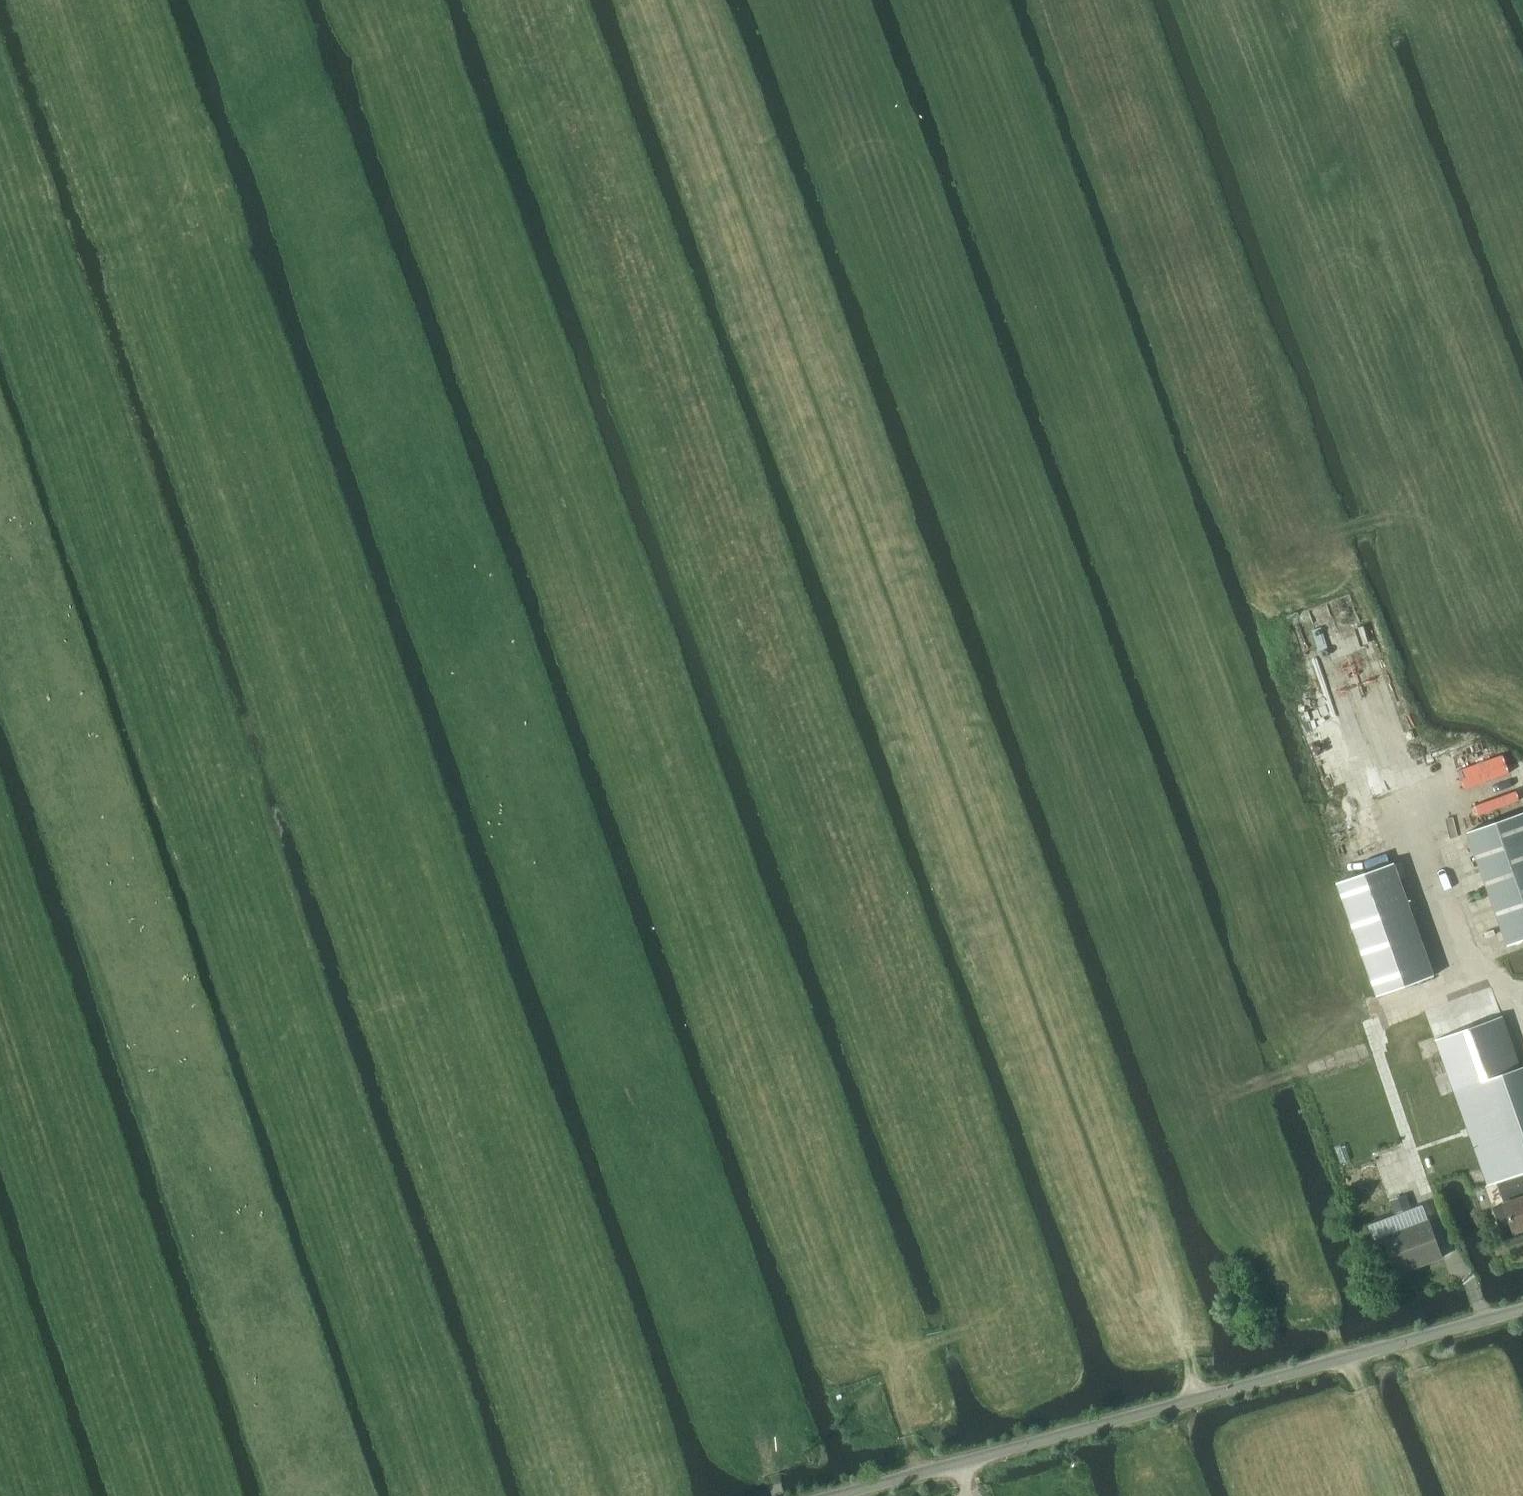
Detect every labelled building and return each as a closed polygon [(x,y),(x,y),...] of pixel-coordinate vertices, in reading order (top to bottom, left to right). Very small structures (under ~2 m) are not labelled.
[(1467,831),(1507,945),(1522,939),(1522,812),(1467,831)] [(1434,976),(1393,862),(1337,882),(1377,996),(1434,976)] [(1520,1068),(1502,1016),(1436,1040),(1487,1184),(1496,1180),(1504,1203),(1492,1208),(1499,1227),(1511,1223),(1514,1231),(1518,1230),(1519,1232),(1522,1231),(1522,1188),(1518,1173),(1522,1171),(1522,1067),(1520,1068)] [(1406,1194),(1390,1200),(1395,1211),(1410,1206),(1406,1194)] [(1383,1236),(1396,1274),(1442,1257),(1428,1219),(1383,1236)]
